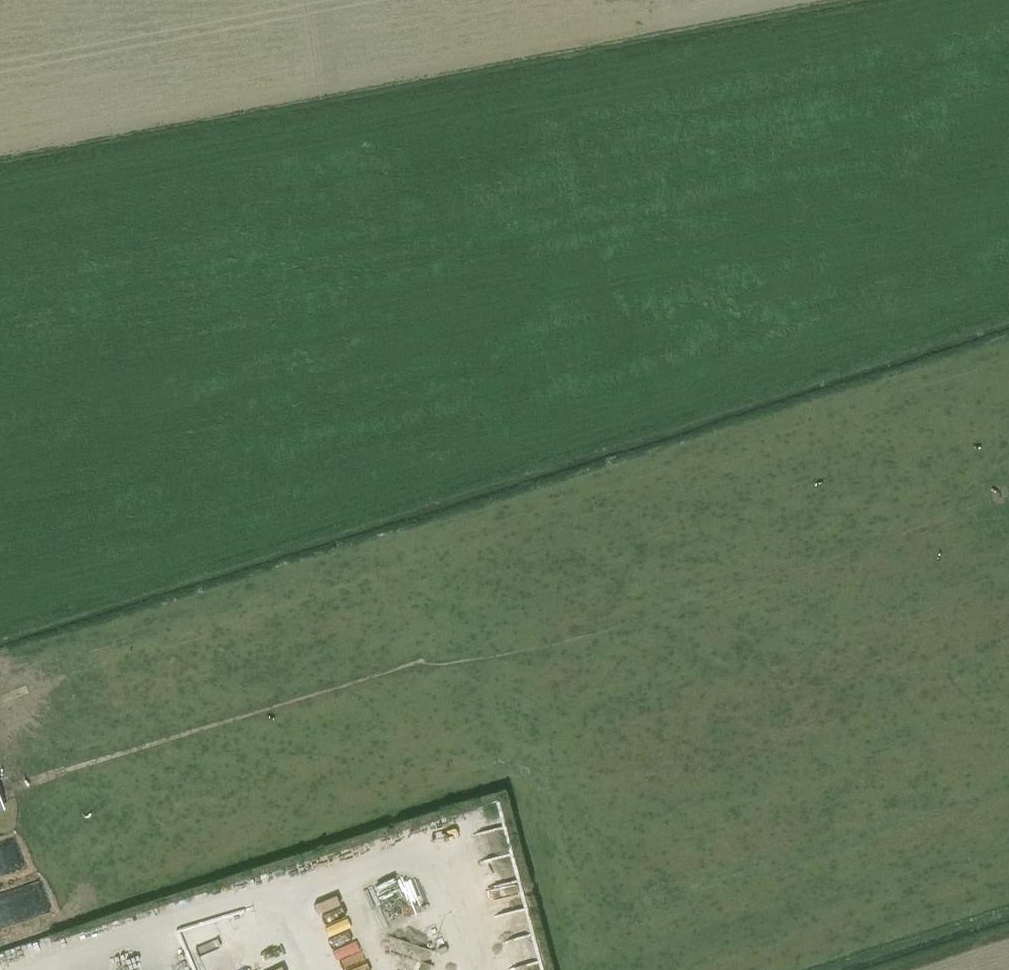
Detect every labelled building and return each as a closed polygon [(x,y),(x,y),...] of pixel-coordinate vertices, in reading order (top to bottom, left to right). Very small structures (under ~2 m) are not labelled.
[(41,878),(12,890),(25,921),(54,908),(41,878)]
